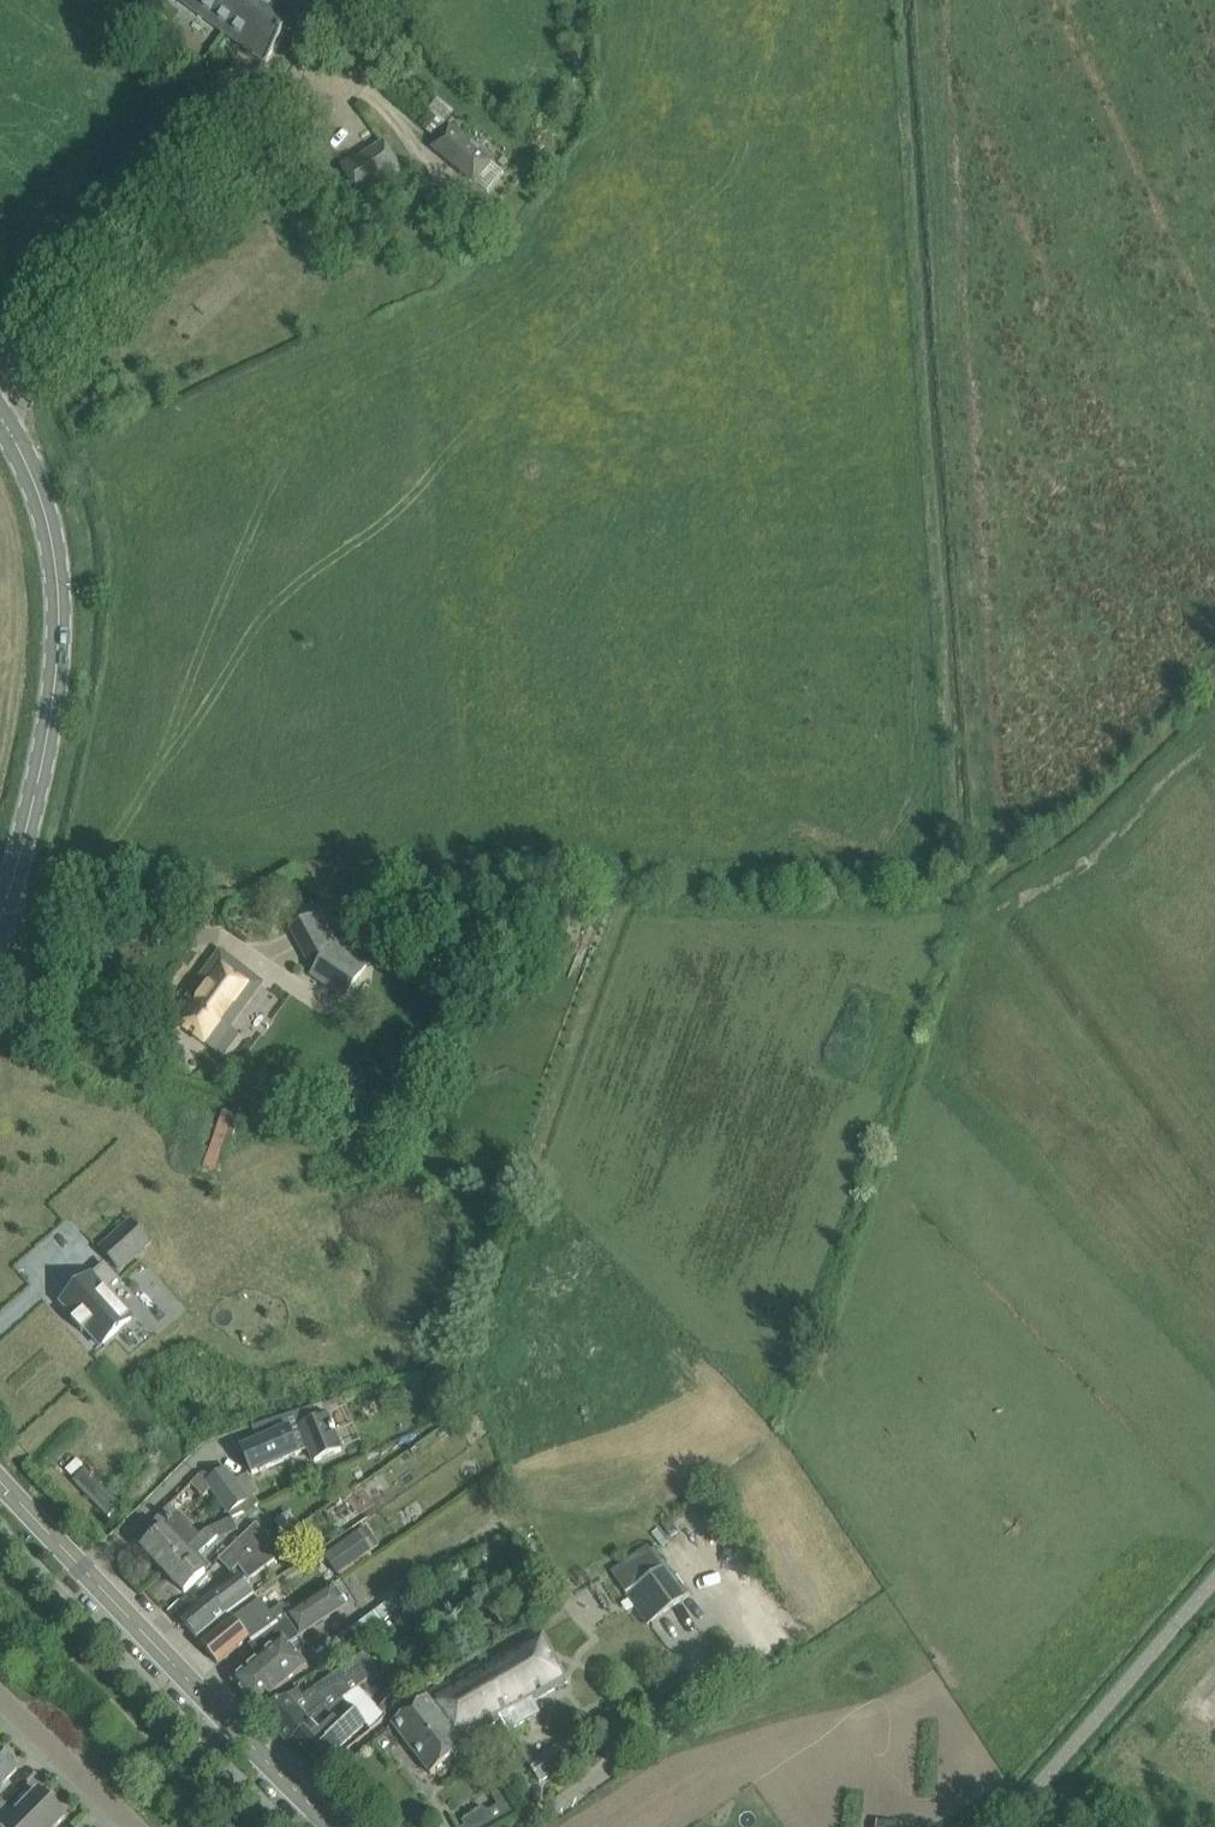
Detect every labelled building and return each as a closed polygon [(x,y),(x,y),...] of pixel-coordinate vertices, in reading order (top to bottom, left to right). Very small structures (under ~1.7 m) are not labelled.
[(222,35),(247,0),(178,0),(177,2),(222,35)] [(270,0),(247,0),(222,35),(264,66),(298,21),(270,0)] [(441,98),(430,107),(443,123),(454,113),(441,98)] [(433,148),(474,182),(492,160),(452,126),(433,148)] [(354,162),(339,171),(359,201),(397,176),(381,150),(357,166),(354,162)] [(339,942),(314,980),(346,1001),(371,962),(339,942)] [(263,984),(246,971),(227,957),(208,981),(204,979),(203,980),(208,984),(199,996),(194,992),(174,1019),(213,1049),(263,984)] [(113,1262),(142,1236),(131,1223),(101,1249),(113,1262)] [(105,1265),(62,1304),(64,1306),(67,1304),(68,1303),(68,1304),(80,1317),(73,1323),(82,1333),(84,1331),(86,1330),(87,1331),(100,1346),(131,1318),(115,1301),(106,1290),(118,1280),(117,1279),(115,1276),(105,1265)] [(258,1443),(242,1450),(253,1474),(310,1449),(315,1461),(342,1450),(334,1432),(336,1431),(334,1425),(331,1426),(326,1414),(302,1425),(296,1413),(252,1428),(258,1443)] [(119,1505),(85,1470),(72,1482),(107,1517),(119,1505)] [(254,1497),(248,1501),(227,1470),(207,1483),(228,1515),(231,1519),(260,1505),(254,1497)] [(164,1571),(200,1536),(179,1514),(143,1550),(164,1571)] [(222,1535),(238,1528),(235,1520),(218,1527),(222,1535)] [(256,1524),(219,1560),(231,1573),(239,1566),(240,1567),(267,1549),(274,1543),(256,1524)] [(200,1536),(164,1571),(185,1594),(212,1567),(201,1555),(210,1546),(209,1546),(218,1538),(210,1529),(205,1531),(200,1536)] [(338,1576),(376,1548),(369,1539),(364,1542),(358,1533),(324,1557),(338,1576)] [(647,1549),(611,1574),(633,1606),(647,1625),(690,1595),(657,1548),(653,1551),(650,1553),(647,1549)] [(267,1549),(240,1567),(248,1579),(275,1560),(267,1549)] [(210,1596),(199,1605),(181,1620),(197,1640),(253,1594),(242,1580),(215,1602),(210,1596)] [(255,1708),(305,1665),(288,1645),(350,1610),(337,1587),(287,1616),(288,1618),(278,1623),(252,1643),(248,1646),(259,1659),(232,1682),(255,1708)] [(355,1645),(409,1604),(401,1593),(347,1634),(355,1645)] [(258,1598),(220,1630),(201,1645),(217,1665),(249,1639),(252,1643),(278,1623),(258,1598)] [(501,1629),(488,1628),(487,1637),(500,1638),(501,1629)] [(540,1633),(471,1673),(432,1696),(450,1719),(458,1714),(472,1736),(501,1720),(507,1732),(539,1714),(533,1702),(568,1683),(540,1633)] [(274,1706),(261,1716),(272,1727),(289,1745),(302,1732),(293,1722),(304,1713),(308,1717),(316,1711),(325,1705),(329,1710),(342,1700),(379,1673),(364,1653),(303,1697),(295,1690),(280,1701),(274,1706)] [(395,1693),(379,1710),(386,1717),(396,1708),(404,1701),(395,1693)] [(432,1696),(427,1698),(392,1725),(431,1775),(466,1748),(461,1742),(472,1736),(458,1714),(450,1719),(432,1696)] [(302,1732),(289,1745),(303,1760),(324,1740),(336,1753),(337,1751),(366,1724),(348,1705),(342,1700),(329,1710),(325,1705),(316,1711),(308,1717),(304,1713),(293,1722),(302,1732)] [(574,1738),(529,1766),(539,1783),(584,1754),(574,1738)] [(17,1771),(13,1767),(15,1765),(15,1761),(6,1752),(2,1752),(0,1754),(0,1788),(17,1771)] [(58,1811),(61,1808),(50,1797),(47,1800),(39,1792),(16,1816),(6,1806),(0,1812),(0,1826),(56,1826),(65,1818),(58,1811)] [(500,1794),(493,1798),(498,1807),(505,1802),(500,1794)] [(462,1822),(465,1826),(495,1826),(487,1814),(484,1809),(462,1822)]
